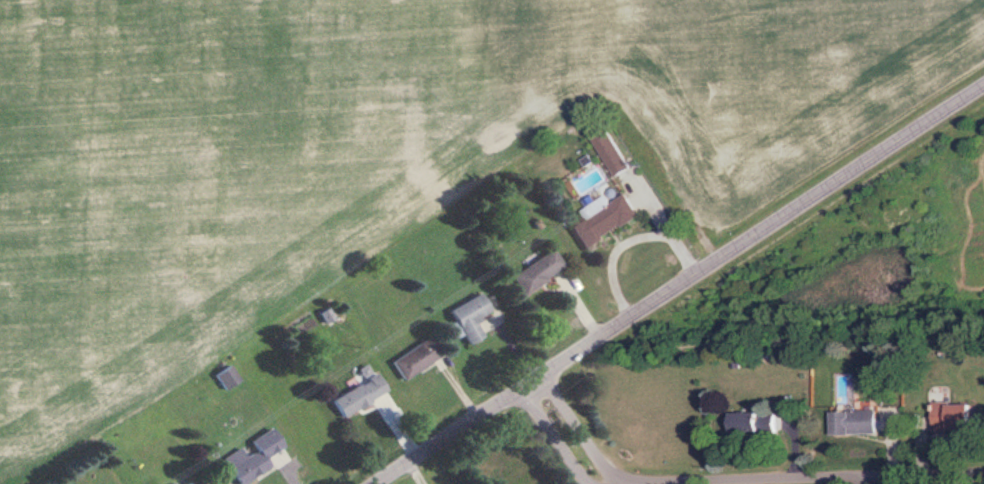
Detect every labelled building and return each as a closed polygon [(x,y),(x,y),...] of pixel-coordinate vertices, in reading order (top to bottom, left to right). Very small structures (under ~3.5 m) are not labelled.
[(591,136),(603,127),(628,166),(616,174),(591,136)] [(570,227),(622,193),(637,217),(585,250),(570,227)] [(564,268),(522,295),(509,275),(551,248),(564,268)] [(480,293),(498,322),(469,341),(451,312),(480,293)] [(392,362),(429,338),(439,354),(403,378),(392,362)] [(216,375),(230,365),(239,379),(225,388),(216,375)] [(333,400),(375,373),(385,389),(343,416),(333,400)] [(973,405),(973,430),(933,430),(933,405),(973,405)] [(877,411),(877,433),(833,433),(833,411),(877,411)] [(776,414),(776,432),(733,432),(733,414),(776,414)] [(272,466),(245,483),(241,483),(224,458),(242,446),(247,454),(254,450),(249,442),(270,428),(282,447),(267,457),(272,466)]
